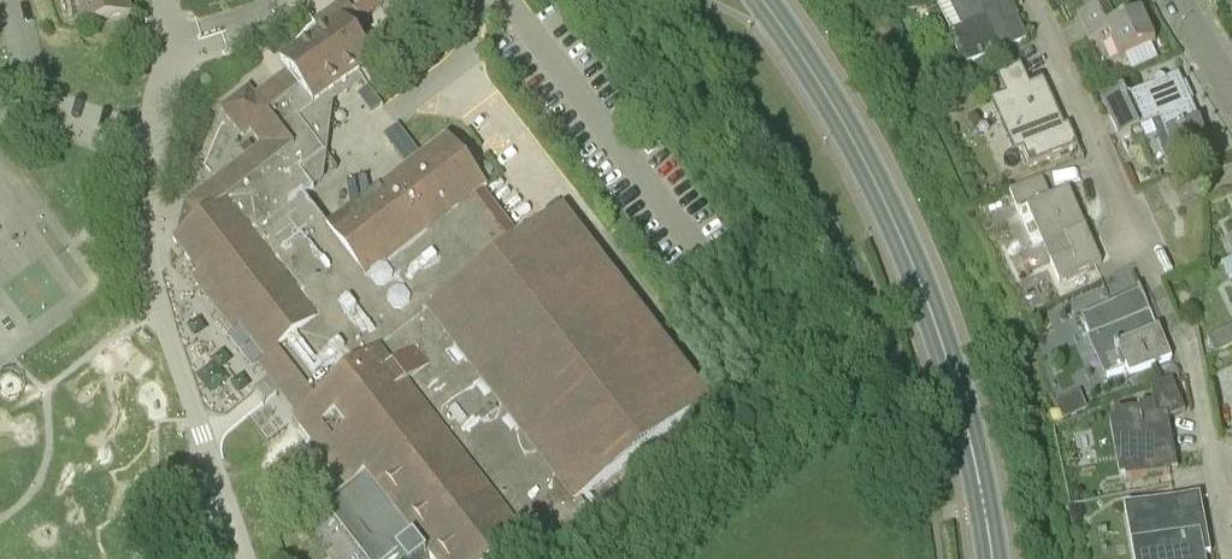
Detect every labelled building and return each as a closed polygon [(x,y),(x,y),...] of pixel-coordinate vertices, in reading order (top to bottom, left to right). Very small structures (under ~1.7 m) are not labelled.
[(85,24),(132,13),(129,0),(79,0),(85,24)] [(1007,0),(933,0),(951,39),(952,38),(965,68),(1026,41),(1007,0)] [(1080,20),(1091,44),(1110,35),(1120,60),(1156,43),(1156,42),(1154,43),(1142,16),(1143,15),(1142,14),(1117,26),(1109,7),(1080,20)] [(488,188),(448,138),(330,229),(305,197),(315,189),(302,173),(326,155),(299,119),(376,61),(342,17),(333,24),(281,64),(287,72),(255,97),(249,89),(222,110),(243,137),(251,131),(262,145),(201,193),(214,209),(174,241),(267,362),(271,359),(284,377),(308,408),(294,419),(348,488),(366,474),(368,477),(326,510),(363,558),(396,558),(399,557),(400,558),(430,558),(431,558),(506,558),(522,546),(532,558),(568,558),(604,532),(597,523),(607,516),(590,494),(709,400),(562,208),(521,240),(484,192),(488,188)] [(1032,90),(1021,66),(998,77),(1008,100),(1001,103),(1031,169),(1078,147),(1069,126),(1065,128),(1057,111),(1050,114),(1038,87),(1032,90)] [(1182,157),(1210,145),(1190,103),(1194,101),(1186,83),(1177,88),(1172,79),(1166,82),(1166,81),(1165,80),(1164,79),(1162,78),(1161,78),(1160,79),(1158,79),(1157,80),(1156,81),(1156,82),(1155,83),(1155,84),(1155,86),(1156,87),(1127,100),(1124,94),(1103,103),(1110,117),(1129,108),(1136,126),(1118,134),(1121,141),(1141,132),(1138,126),(1163,115),(1182,157)] [(1042,243),(1051,263),(1060,283),(1102,265),(1086,227),(1079,230),(1064,196),(1071,193),(1069,190),(1051,198),(1043,180),(1011,194),(1019,213),(1017,213),(1033,247),(1042,243)] [(1130,378),(1172,360),(1173,360),(1159,330),(1145,299),(1120,310),(1117,303),(1081,319),(1107,378),(1126,370),(1130,378)] [(1208,340),(1215,357),(1231,349),(1231,330),(1208,340)] [(1186,413),(1173,382),(1151,390),(1154,408),(1138,411),(1139,415),(1115,419),(1126,483),(1171,475),(1170,472),(1178,470),(1175,452),(1172,453),(1167,430),(1171,429),(1169,421),(1186,413)] [(1064,421),(1088,411),(1081,394),(1056,404),(1064,421)] [(1203,513),(1179,517),(1176,501),(1136,509),(1139,526),(1134,527),(1140,558),(1205,558),(1204,556),(1202,556),(1199,537),(1207,536),(1203,513)]
